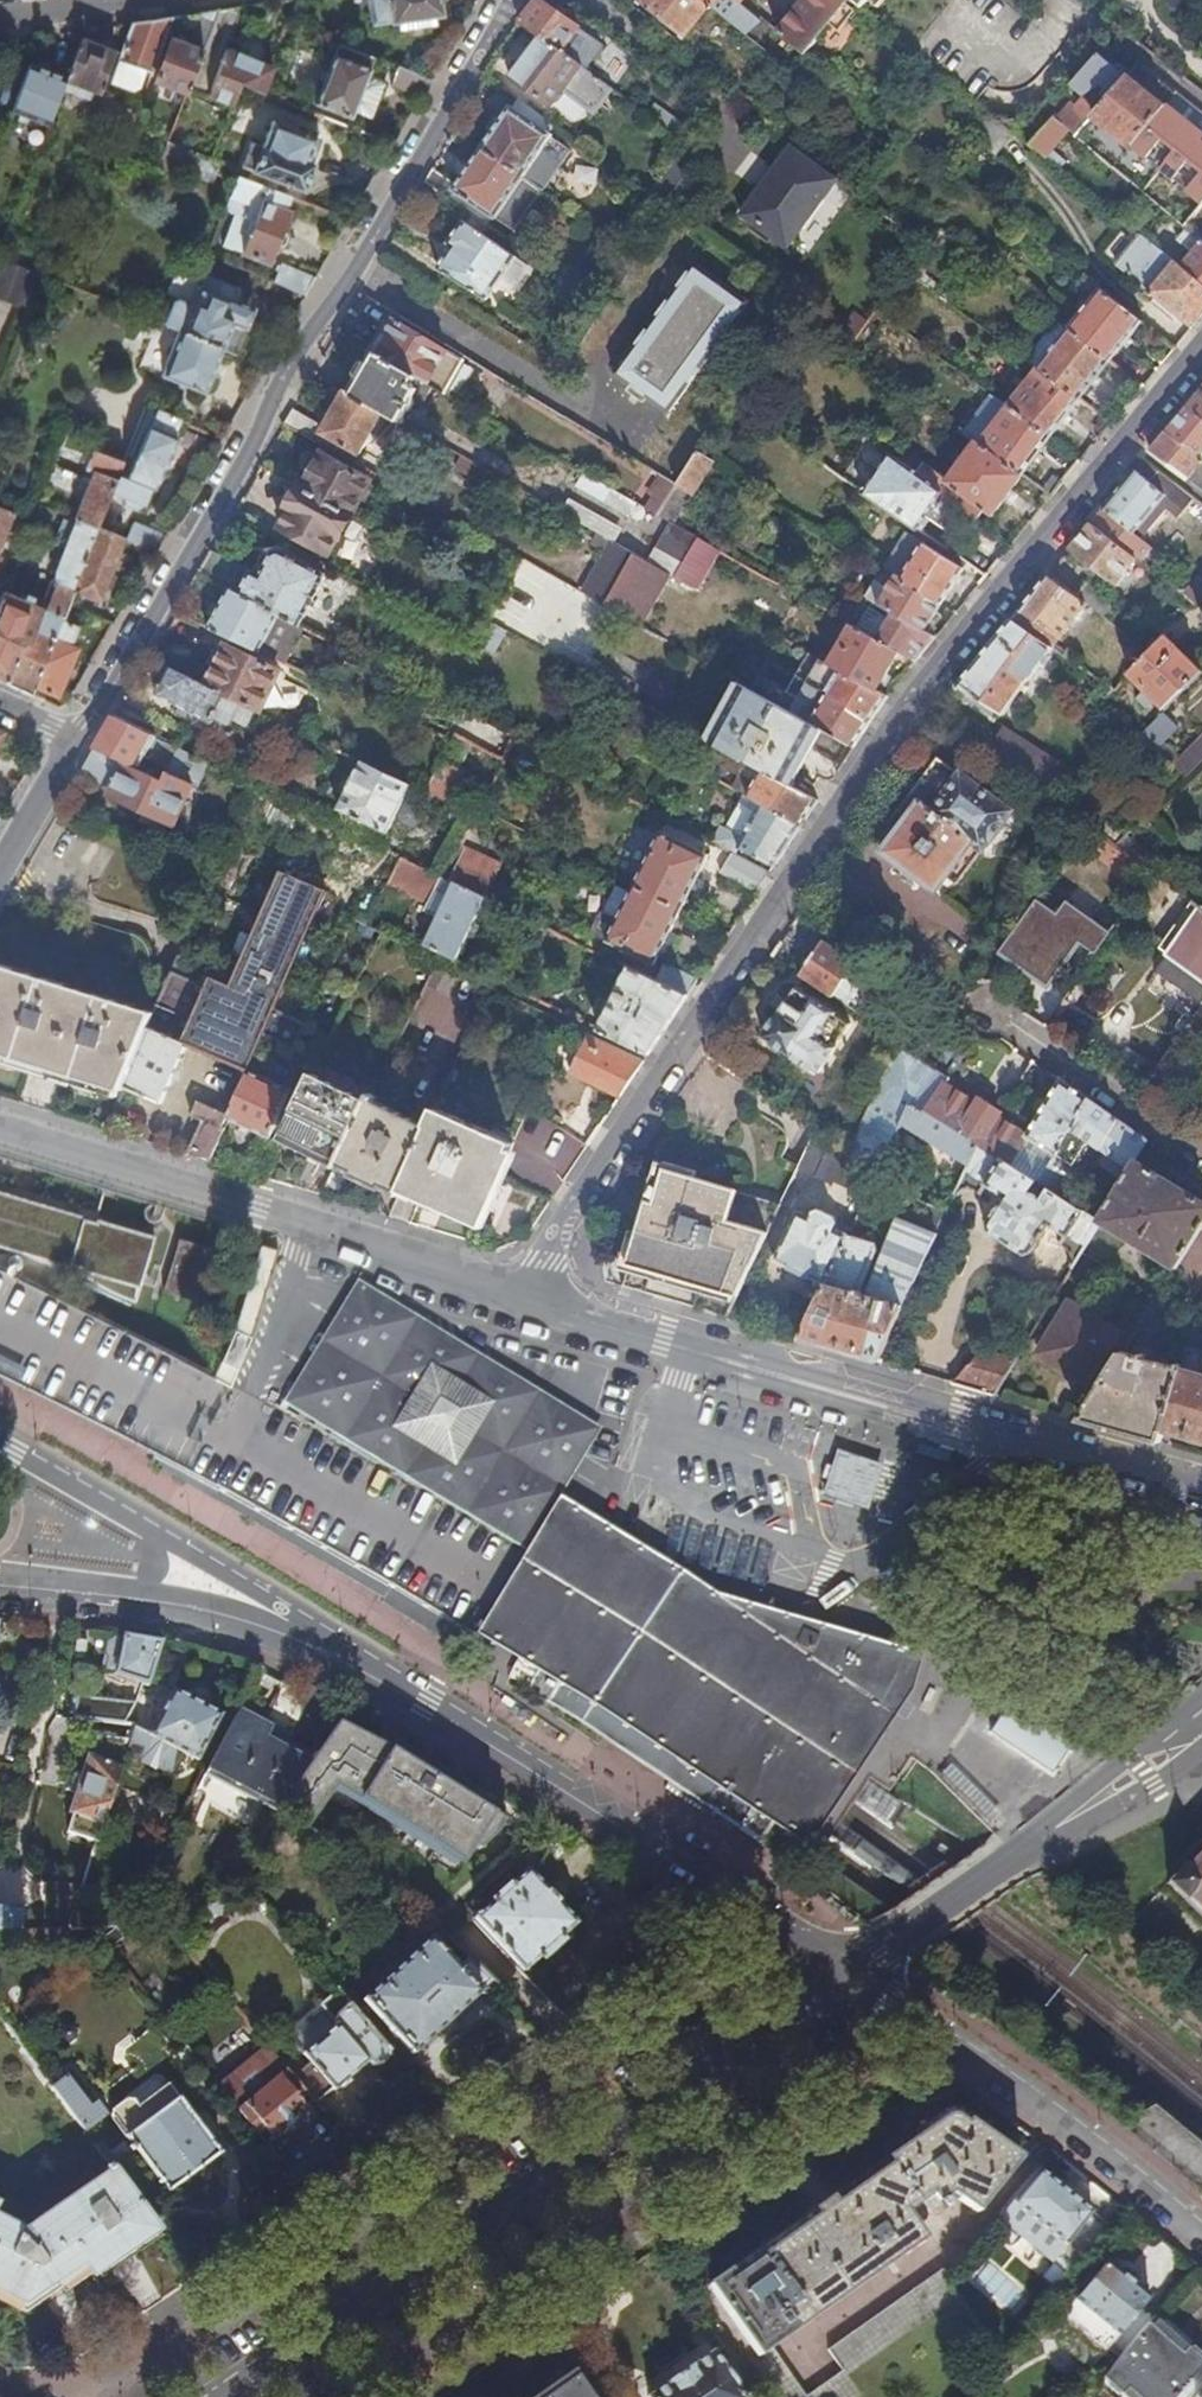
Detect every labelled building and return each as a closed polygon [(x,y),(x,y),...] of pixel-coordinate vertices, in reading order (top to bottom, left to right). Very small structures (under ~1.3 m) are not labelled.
[(391,24),(444,17),(441,0),(368,0),(372,26),(391,24)] [(538,36),(561,53),(562,52),(580,29),(540,0),(538,0),(521,23),(538,36)] [(605,0),(575,0),(593,14),(605,0)] [(703,0),(642,0),(640,3),(685,38),(711,6),(703,0)] [(741,3),(736,0),(703,0),(711,6),(724,16),(730,8),(748,21),(753,14),(741,3)] [(778,33),(805,55),(849,0),(804,0),(778,33)] [(263,91),(272,66),(226,47),(242,6),(219,9),(205,46),(203,50),(189,87),(232,102),(240,81),(263,91)] [(190,40),(205,46),(219,9),(200,12),(199,16),(190,40)] [(133,22),(110,83),(133,92),(139,89),(146,70),(152,73),(172,16),(151,19),(133,22)] [(612,88),(562,52),(561,53),(538,36),(511,73),(495,61),(487,75),(520,99),(532,108),(540,98),(552,106),(564,90),(594,112),(612,88)] [(155,82),(186,94),(189,87),(203,50),(172,38),(155,82)] [(116,52),(82,39),(67,77),(66,81),(100,93),(116,52)] [(355,110),(368,75),(375,57),(339,43),(316,103),(352,117),(355,110)] [(1057,121),(1068,129),(1075,135),(1125,79),(1099,55),(1072,86),(1093,105),(1084,114),(1072,103),(1057,121)] [(1075,135),(1184,226),(1201,204),(1201,112),(1166,84),(1140,62),(1125,79),(1075,135)] [(13,111),(50,125),(66,81),(67,77),(30,64),(13,111)] [(432,79),(399,66),(393,83),(422,96),(432,79)] [(386,82),(368,75),(355,110),(372,117),(386,82)] [(98,115),(132,127),(138,111),(104,99),(98,115)] [(532,108),(520,99),(512,110),(509,108),(481,149),(542,192),(570,152),(551,139),(552,136),(548,134),(554,125),(532,108)] [(1015,133),(988,111),(969,134),(996,155),(1015,133)] [(1068,129),(1057,121),(1053,117),(1029,144),(1044,156),(1068,129)] [(257,173),(254,183),(291,197),(299,200),(303,190),(306,191),(316,164),(308,162),(319,131),(299,122),(296,129),(273,121),(264,145),(252,142),(244,167),(252,170),(257,173)] [(214,182),(222,161),(210,156),(169,140),(158,169),(177,176),(180,169),(214,182)] [(741,215),(793,252),(845,179),(793,142),(741,215)] [(469,212),(485,223),(488,225),(492,218),(514,232),(542,192),(481,149),(457,185),(433,169),(425,182),(469,212)] [(589,184),(597,167),(578,158),(570,175),(589,184)] [(254,183),(238,177),(226,209),(236,213),(224,245),(268,263),(289,212),(286,211),(291,197),(254,183)] [(485,223),(469,212),(448,245),(453,248),(439,269),(487,301),(503,276),(516,257),(480,233),(485,223)] [(1136,232),(1143,237),(1148,230),(1142,225),(1136,232)] [(1143,237),(1136,232),(1134,229),(1109,260),(1191,327),(1197,320),(1201,314),(1201,284),(1180,267),(1143,237)] [(1187,229),(1177,241),(1192,253),(1180,267),(1201,284),(1201,242),(1187,229)] [(27,308),(40,273),(0,257),(0,297),(27,308)] [(529,266),(516,257),(503,276),(516,285),(529,266)] [(283,263),(275,282),(306,295),(316,278),(283,263)] [(749,301),(695,263),(615,374),(631,385),(628,391),(643,401),(646,397),(670,412),(749,301)] [(224,347),(237,353),(247,329),(234,323),(242,303),(235,300),(240,289),(204,274),(191,304),(178,299),(175,301),(166,323),(224,347)] [(1110,361),(1141,321),(1100,289),(1068,329),(1110,361)] [(849,348),(867,323),(855,314),(837,339),(849,348)] [(1038,368),(1080,399),(1110,361),(1068,329),(1055,319),(1038,341),(1038,348),(1047,354),(1037,367),(1038,368)] [(166,323),(159,320),(140,365),(205,392),(224,347),(166,323)] [(390,329),(377,352),(376,354),(434,387),(444,393),(461,363),(447,354),(448,351),(395,321),(390,329)] [(377,352),(390,329),(384,326),(371,348),(377,352)] [(350,394),(384,413),(402,423),(403,424),(404,423),(414,405),(414,398),(417,391),(421,393),(424,388),(431,392),(434,387),(376,354),(376,355),(374,353),(350,394)] [(1051,436),(1080,399),(1038,368),(1008,406),(1051,436)] [(1201,391),(1188,407),(1201,418),(1201,389),(1201,391)] [(350,394),(345,391),(321,433),(360,455),(370,438),(384,413),(350,394)] [(174,435),(180,419),(148,406),(135,437),(125,462),(112,492),(124,497),(127,503),(137,507),(142,504),(145,506),(152,488),(155,490),(159,481),(177,436),(174,435)] [(980,443),(1023,474),(1051,436),(1008,406),(980,443)] [(1188,407),(1179,418),(1167,432),(1199,457),(1201,453),(1201,418),(1188,407)] [(294,408),(284,424),(313,440),(322,424),(294,408)] [(384,413),(370,438),(388,448),(402,423),(384,413)] [(103,424),(100,431),(93,449),(125,462),(135,437),(103,424)] [(712,432),(699,452),(712,460),(725,440),(712,432)] [(1199,457),(1167,432),(1160,441),(1151,452),(1201,489),(1201,473),(1196,468),(1201,461),(1201,459),(1199,457)] [(1023,474),(980,443),(977,440),(948,480),(925,463),(917,475),(963,509),(978,518),(984,510),(993,516),(1023,474)] [(32,694),(35,686),(63,620),(75,590),(98,528),(105,510),(112,492),(125,462),(93,449),(86,466),(94,470),(76,516),(77,517),(42,607),(4,589),(0,600),(0,679),(32,694)] [(658,515),(672,523),(675,525),(714,461),(712,460),(699,452),(678,484),(658,515)] [(304,490),(351,516),(371,481),(323,455),(304,490)] [(866,493),(918,528),(925,516),(949,531),(963,509),(917,475),(892,456),(866,493)] [(1118,492),(1091,525),(1137,559),(1142,563),(1154,548),(1142,539),(1166,509),(1179,518),(1195,498),(1144,461),(1118,492)] [(632,510),(637,503),(586,474),(578,488),(622,513),(628,512),(632,510)] [(648,509),(658,515),(678,484),(667,478),(648,509)] [(353,517),(351,516),(304,490),(302,489),(290,510),(293,511),(283,528),(336,557),(346,539),(342,536),(353,517)] [(564,513),(598,532),(614,541),(618,535),(618,528),(615,524),(572,499),(564,513)] [(0,506),(0,551),(15,511),(0,506)] [(134,523),(127,539),(156,551),(166,535),(134,523)] [(698,538),(675,525),(672,523),(650,561),(649,562),(671,574),(675,577),(698,538)] [(1137,559),(1091,525),(1070,551),(1116,586),(1137,559)] [(100,601),(124,538),(98,528),(75,590),(100,601)] [(635,553),(614,541),(598,532),(591,545),(603,552),(581,593),(605,606),(635,553)] [(897,575),(943,604),(964,569),(924,543),(909,533),(886,568),(897,575)] [(924,543),(964,569),(968,562),(929,535),(924,543)] [(711,545),(698,538),(675,577),(687,584),(688,584),(696,588),(719,550),(711,545)] [(210,550),(198,571),(300,626),(327,576),(281,551),(274,554),(261,577),(210,550)] [(641,627),(671,574),(649,562),(650,561),(635,553),(605,606),(641,627)] [(300,626),(198,571),(188,589),(221,605),(210,628),(286,664),(304,628),(300,626)] [(926,631),(943,604),(897,575),(894,580),(890,578),(875,600),(895,612),(926,631)] [(1201,599),(1201,578),(1200,576),(1182,593),(1196,604),(1201,599)] [(1086,605),(1076,598),(1047,578),(1031,598),(1012,621),(1053,649),(1086,605)] [(1076,598),(1086,605),(1103,618),(1112,605),(1085,586),(1076,598)] [(926,631),(895,612),(878,640),(900,652),(917,662),(937,637),(926,631)] [(71,644),(78,626),(63,620),(35,686),(58,696),(78,647),(71,644)] [(490,621),(489,622),(476,645),(493,653),(507,630),(490,621)] [(1053,649),(1012,621),(1000,635),(957,687),(1004,715),(1024,686),(1053,649)] [(900,652),(878,640),(854,626),(852,625),(830,664),(878,691),(900,652)] [(1167,709),(1201,674),(1201,671),(1166,637),(1151,652),(1129,673),(1145,689),(1136,698),(1146,708),(1156,698),(1167,709)] [(208,686),(257,710),(262,712),(282,669),(229,644),(208,686)] [(878,691),(830,664),(811,653),(797,677),(873,721),(879,711),(888,697),(878,691)] [(257,710),(208,686),(170,668),(157,694),(214,722),(217,717),(231,724),(234,718),(249,726),(257,710)] [(812,723),(818,726),(855,747),(863,735),(873,721),(797,677),(786,670),(780,680),(787,684),(784,688),(820,709),(812,723)] [(812,723),(753,689),(752,690),(745,686),(715,741),(787,781),(818,726),(812,723)] [(1163,713),(1140,736),(1154,748),(1160,743),(1176,727),(1163,713)] [(157,738),(114,716),(104,735),(96,748),(126,762),(134,766),(149,740),(155,742),(157,738)] [(686,751),(696,734),(673,722),(664,739),(686,751)] [(444,762),(456,768),(470,741),(457,735),(454,741),(444,762)] [(1032,787),(1055,803),(1075,774),(1040,751),(1037,756),(1006,736),(990,760),(1032,787)] [(1186,777),(1201,761),(1201,737),(1178,761),(1174,765),(1186,777)] [(234,756),(242,758),(252,738),(243,738),(234,756)] [(1178,761),(1160,743),(1154,748),(1174,765),(1178,761)] [(126,762),(96,748),(82,771),(114,788),(111,793),(177,822),(195,783),(169,772),(165,780),(134,766),(126,762)] [(899,830),(883,851),(937,891),(949,876),(958,882),(980,853),(980,854),(986,846),(987,847),(1009,817),(1013,811),(962,774),(961,775),(938,757),(889,823),(899,830)] [(430,794),(418,787),(414,796),(405,799),(412,784),(363,761),(340,809),(388,833),(398,812),(401,821),(414,827),(422,825),(428,811),(426,802),(430,794)] [(810,813),(819,801),(747,761),(741,772),(758,781),(749,796),(763,803),(803,825),(810,813)] [(472,826),(477,816),(440,799),(435,811),(465,825),(466,823),(472,826)] [(738,848),(775,867),(795,836),(803,825),(763,803),(738,848)] [(477,816),(472,826),(451,866),(445,877),(486,897),(502,865),(480,854),(500,817),(482,808),(477,816)] [(664,831),(636,887),(682,910),(710,855),(664,831)] [(756,894),(771,872),(735,852),(723,873),(756,894)] [(457,960),(486,897),(445,877),(433,871),(402,856),(387,886),(428,906),(439,882),(452,888),(430,937),(416,931),(413,939),(457,960)] [(433,871),(445,877),(451,866),(446,863),(435,866),(433,871)] [(193,1034),(254,1062),(329,885),(291,866),(237,985),(219,975),(193,1034)] [(682,910),(636,887),(633,893),(619,886),(605,913),(604,912),(593,934),(655,965),(682,910)] [(1043,900),(1004,950),(1065,997),(1114,933),(1071,900),(1061,913),(1043,900)] [(1200,906),(1162,959),(1201,988),(1201,907),(1200,906)] [(801,972),(834,995),(856,961),(823,939),(801,972)] [(657,980),(689,995),(700,978),(666,962),(657,980)] [(126,1088),(158,1010),(0,964),(0,1052),(126,1089),(126,1088)] [(677,1013),(689,995),(657,980),(631,967),(601,1030),(650,1054),(677,1013)] [(174,973),(158,1010),(126,1088),(164,1103),(193,1034),(212,989),(174,973)] [(488,995),(493,985),(493,984),(484,979),(479,990),(488,995)] [(448,1031),(463,993),(429,980),(414,1018),(448,1031)] [(813,998),(796,987),(763,1035),(791,1054),(793,1052),(819,1071),(851,1023),(835,1012),(835,1010),(815,996),(813,998)] [(622,1095),(646,1060),(592,1033),(575,1072),(622,1095)] [(882,1166),(904,1119),(913,1099),(915,1100),(938,1068),(902,1044),(883,1073),(849,1152),(882,1166)] [(915,1100),(958,1130),(977,1101),(947,1081),(950,1076),(938,1068),(915,1100)] [(283,1140),(288,1130),(305,1095),(252,1071),(230,1119),(272,1138),(274,1135),(283,1140)] [(316,1072),(305,1095),(288,1130),(344,1156),(372,1098),(316,1072)] [(958,1130),(978,1143),(1037,1181),(1088,1097),(1061,1078),(1026,1134),(997,1115),(1000,1112),(979,1097),(977,1101),(958,1130)] [(401,1191),(405,1182),(430,1126),(382,1103),(384,1098),(374,1093),(372,1098),(344,1156),(341,1163),(356,1170),(354,1173),(384,1188),(386,1184),(401,1191)] [(1128,1125),(1088,1097),(1037,1181),(1057,1193),(1088,1140),(1105,1150),(1098,1161),(1125,1177),(1136,1158),(1148,1139),(1128,1125)] [(958,1130),(915,1100),(913,1099),(904,1119),(969,1163),(978,1143),(958,1130)] [(438,1107),(430,1126),(405,1182),(481,1217),(516,1142),(438,1107)] [(191,1154),(210,1160),(226,1127),(206,1119),(191,1154)] [(849,1152),(813,1136),(799,1167),(833,1181),(835,1178),(869,1193),(882,1166),(849,1152)] [(1057,1193),(1037,1181),(978,1143),(969,1163),(956,1191),(959,1193),(961,1190),(960,1189),(967,1187),(973,1188),(976,1190),(977,1191),(977,1193),(979,1194),(986,1183),(1003,1193),(985,1220),(986,1228),(1025,1253),(1032,1251),(1049,1223),(1065,1233),(1058,1243),(1061,1245),(1063,1243),(1069,1247),(1073,1253),(1073,1259),(1072,1260),(1069,1265),(1073,1266),(1101,1221),(1099,1220),(1087,1213),(1080,1208),(1057,1193)] [(1125,1177),(1099,1220),(1101,1221),(1176,1266),(1201,1225),(1201,1199),(1136,1158),(1125,1177)] [(651,1293),(729,1315),(782,1201),(696,1176),(697,1170),(665,1160),(653,1201),(648,1199),(623,1284),(651,1293)] [(73,1265),(74,1262),(85,1265),(84,1268),(143,1286),(158,1233),(99,1216),(97,1220),(88,1217),(89,1213),(22,1194),(0,1187),(0,1244),(73,1265)] [(856,1221),(852,1231),(829,1280),(802,1337),(840,1348),(878,1359),(923,1263),(929,1249),(948,1209),(904,1190),(896,1212),(899,1214),(868,1292),(861,1290),(880,1247),(878,1239),(858,1233),(863,1223),(856,1221)] [(1080,1208),(1087,1213),(1094,1202),(1087,1198),(1080,1208)] [(829,1280),(852,1231),(837,1224),(839,1218),(837,1213),(821,1206),(815,1209),(812,1214),(798,1208),(776,1257),(829,1280)] [(214,1246),(180,1236),(164,1289),(199,1299),(214,1246)] [(235,1329),(231,1341),(222,1361),(215,1380),(229,1387),(245,1347),(250,1335),(277,1249),(261,1243),(238,1319),(235,1329)] [(929,1249),(923,1263),(930,1265),(936,1252),(929,1249)] [(563,1489),(600,1426),(486,1357),(358,1279),(275,1411),(527,1548),(559,1495),(563,1489)] [(1120,1329),(1071,1301),(1040,1352),(1088,1381),(1120,1329)] [(1182,1366),(1165,1430),(1201,1441),(1201,1370),(1201,1366),(1201,1348),(1188,1344),(1182,1366)] [(977,1388),(995,1393),(1016,1358),(983,1348),(955,1382),(977,1388)] [(1163,1435),(1165,1430),(1182,1366),(1181,1365),(1182,1362),(1178,1361),(1177,1364),(1146,1356),(1147,1352),(1143,1351),(1142,1355),(1124,1350),(1082,1418),(1118,1428),(1162,1440),(1163,1435)] [(559,1495),(527,1548),(474,1634),(535,1670),(525,1685),(761,1840),(771,1823),(807,1846),(859,1769),(873,1750),(900,1710),(911,1694),(922,1652),(867,1636),(776,1609),(733,1597),(715,1592),(605,1524),(559,1495)] [(115,1670),(114,1673),(148,1681),(148,1679),(161,1639),(125,1633),(122,1633),(122,1635),(117,1634),(109,1640),(106,1653),(109,1655),(106,1668),(115,1670)] [(134,1725),(126,1749),(141,1757),(140,1760),(154,1767),(156,1765),(170,1773),(181,1751),(197,1760),(221,1715),(172,1689),(171,1691),(148,1679),(148,1681),(134,1725)] [(9,1710),(10,1695),(0,1694),(0,1708),(9,1710)] [(75,1694),(72,1716),(103,1720),(125,1723),(134,1702),(75,1694)] [(253,1805),(273,1816),(283,1802),(289,1792),(315,1755),(289,1740),(236,1712),(218,1746),(196,1788),(247,1815),(253,1805)] [(69,1812),(103,1823),(126,1749),(134,1725),(125,1723),(103,1720),(92,1755),(88,1754),(82,1773),(73,1770),(67,1788),(76,1792),(69,1812)] [(289,1792),(283,1802),(312,1827),(339,1784),(464,1861),(473,1843),(478,1847),(506,1815),(472,1788),(452,1777),(448,1784),(338,1722),(315,1755),(289,1792)] [(1016,1742),(991,1782),(1030,1807),(1056,1766),(1016,1742)] [(856,1806),(887,1824),(900,1801),(868,1784),(856,1806)] [(1188,1868),(1185,1865),(1169,1882),(1188,1899),(1192,1895),(1201,1905),(1196,1910),(1201,1916),(1201,1853),(1188,1868)] [(545,1886),(530,1868),(478,1915),(524,1970),(538,1957),(540,1957),(564,1936),(562,1935),(577,1921),(561,1903),(561,1901),(547,1886),(545,1886)] [(22,1930),(24,1910),(0,1906),(0,1931),(22,1930)] [(0,1931),(0,1942),(68,1938),(68,1928),(59,1928),(22,1930),(0,1931)] [(490,1993),(499,1985),(469,1956),(458,1966),(431,1935),(364,1999),(414,2053),(481,1991),(482,1992),(490,1993)] [(392,2052),(340,1990),(287,2032),(311,2062),(295,2075),(309,2092),(317,2100),(334,2088),(335,2089),(369,2062),(373,2066),(376,2064),(380,2065),(390,2057),(390,2054),(392,2052)] [(271,2046),(220,2087),(259,2137),(268,2130),(274,2138),(310,2109),(301,2098),(309,2092),(295,2075),(271,2046)] [(50,2081),(85,2128),(105,2114),(95,2101),(90,2104),(65,2071),(50,2081)] [(221,2152),(169,2083),(139,2105),(134,2098),(127,2098),(113,2108),(112,2117),(167,2191),(221,2152)] [(1154,2104),(1123,2126),(1165,2161),(1201,2193),(1201,2147),(1154,2104)] [(953,2276),(947,2267),(832,2349),(847,2370),(810,2396),(776,2345),(927,2237),(918,2223),(941,2207),(944,2210),(948,2207),(943,2199),(956,2190),(960,2196),(979,2210),(1022,2157),(1022,2156),(971,2119),(968,2123),(963,2119),(958,2116),(955,2115),(950,2116),(946,2117),(939,2122),(927,2130),(712,2284),(762,2355),(749,2364),(771,2396),(862,2396),(865,2395),(851,2374),(962,2296),(950,2280),(953,2276)] [(51,2211),(52,2213),(62,2228),(89,2268),(94,2276),(161,2231),(114,2168),(51,2211)] [(1089,2260),(1115,2227),(1062,2185),(1036,2217),(1089,2260)] [(3,2267),(62,2228),(52,2213),(21,2233),(0,2222),(0,2272),(3,2267)] [(0,2272),(0,2293),(22,2304),(55,2282),(59,2287),(89,2268),(62,2228),(3,2267),(0,2272)] [(1136,2239),(1125,2265),(1153,2278),(1165,2252),(1136,2239)] [(1111,2347),(1123,2357),(1156,2317),(1159,2313),(1148,2303),(1153,2297),(1109,2262),(1050,2332),(1092,2368),(1111,2347)] [(1201,2369),(1201,2357),(1156,2317),(1123,2357),(1103,2381),(1121,2396),(1120,2396),(1178,2396),(1201,2369)] [(652,2396),(749,2396),(717,2349),(652,2396)] [(1178,2396),(1201,2396),(1201,2369),(1178,2396)] [(579,2375),(549,2396),(594,2396),(579,2375)]
